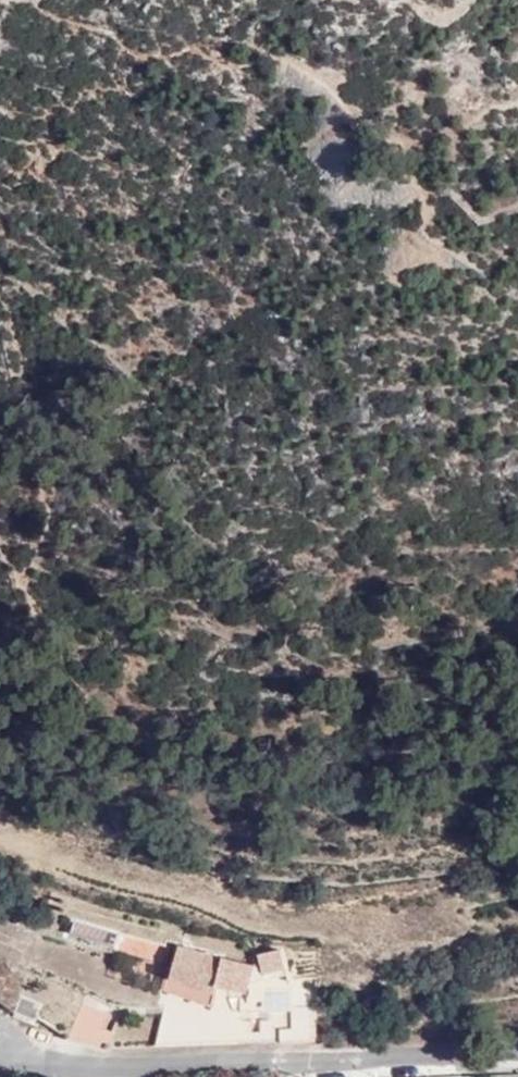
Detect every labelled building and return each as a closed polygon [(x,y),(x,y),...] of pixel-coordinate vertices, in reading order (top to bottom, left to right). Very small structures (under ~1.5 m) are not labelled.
[(223,961),(179,947),(170,992),(211,1010),(215,991),(249,999),(255,965),(223,961)] [(281,954),(258,959),(265,980),(285,975),(281,954)]
